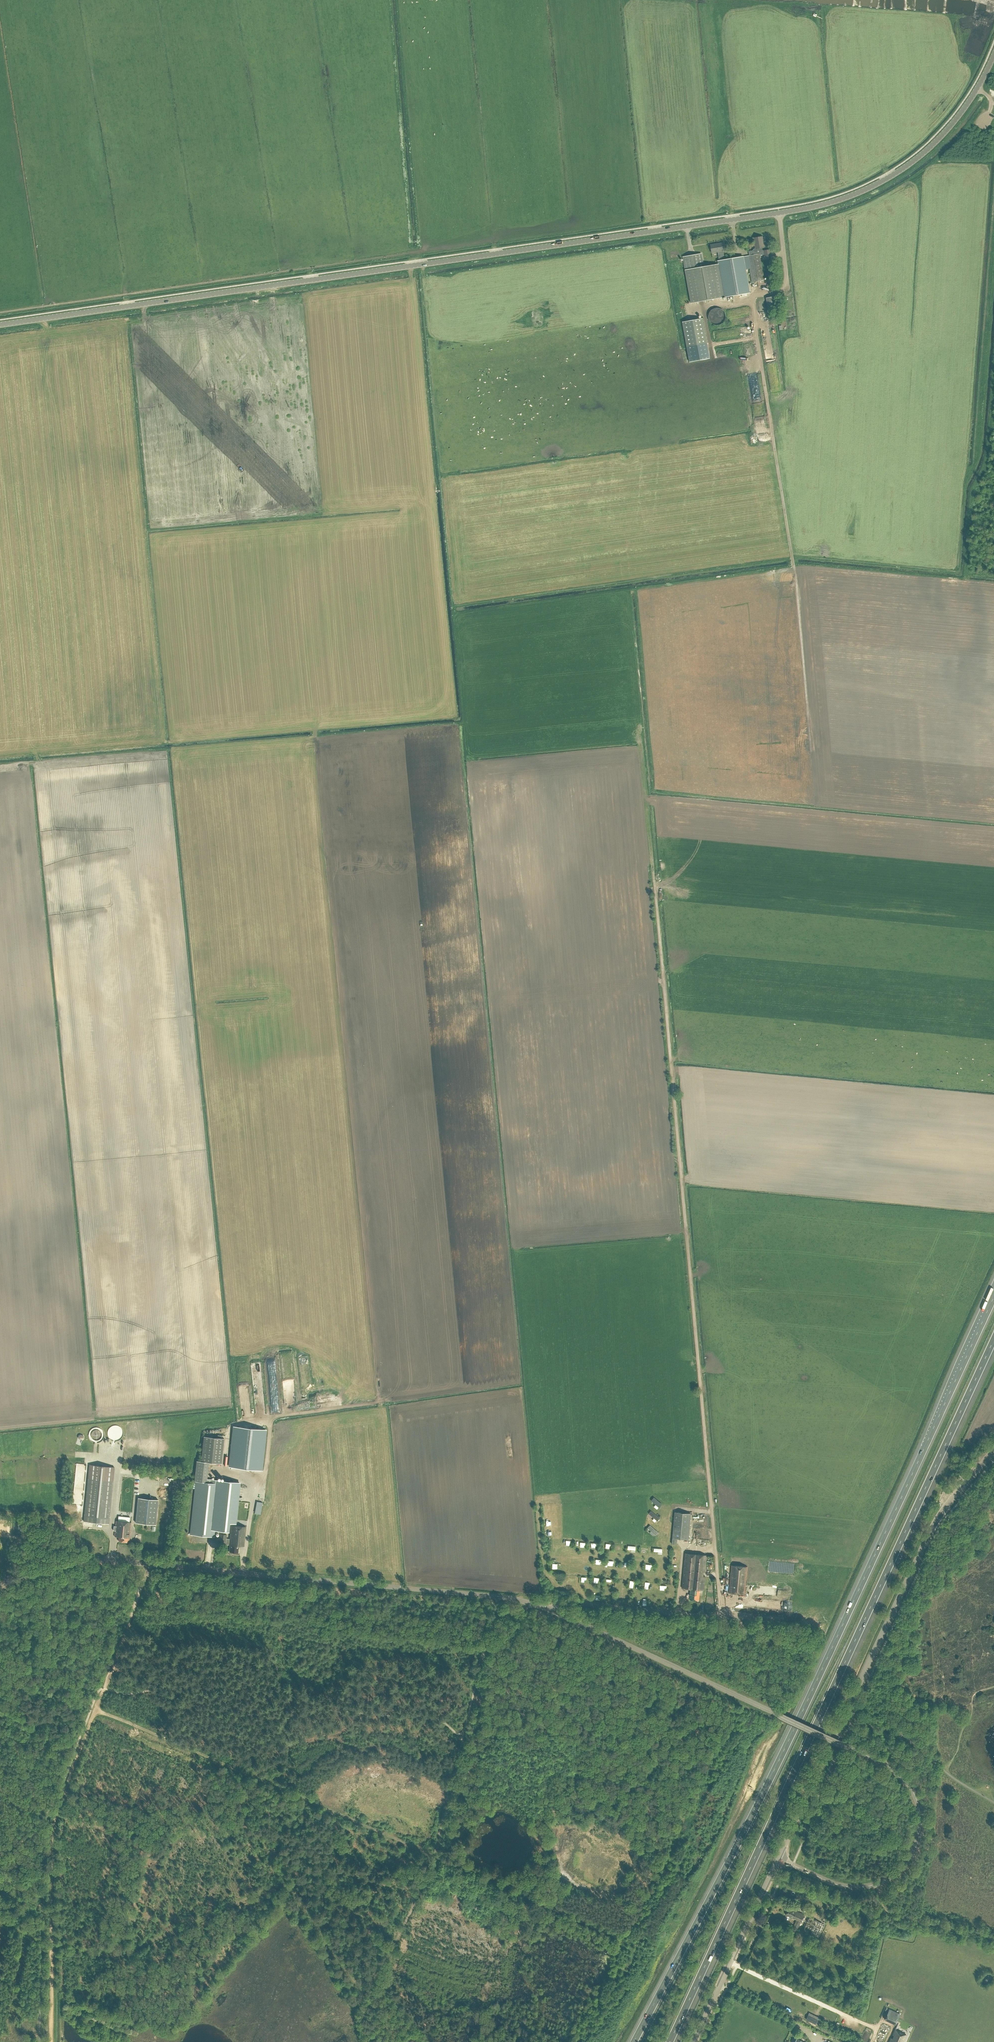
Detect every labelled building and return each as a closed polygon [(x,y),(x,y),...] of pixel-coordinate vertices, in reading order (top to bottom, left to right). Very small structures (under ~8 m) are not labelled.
[(765,247),(764,243),(765,241),(765,239),(764,238),(763,238),(762,237),(753,238),(755,249),(754,249),(753,251),(749,252),(749,256),(748,256),(752,282),(764,280),(760,255),(764,254),(765,259),(772,257),(770,249),(763,250),(762,251),(762,248),(765,247)] [(725,256),(724,252),(726,251),(725,243),(711,245),(713,253),(719,252),(720,261),(719,261),(719,264),(705,267),(702,253),(684,257),(692,303),(709,300),(749,293),(742,257),(730,259),(730,255),(725,256)] [(766,298),(769,313),(779,311),(776,296),(766,298)] [(723,320),(724,317),(724,313),(721,310),(718,309),(714,309),(711,312),(710,315),(710,319),(713,322),(716,323),(720,323),(723,320)] [(703,319),(683,322),(688,347),(707,344),(703,319)] [(234,1426),(230,1466),(262,1469),(266,1429),(234,1426)] [(221,1463),(224,1438),(203,1436),(201,1461),(221,1463)] [(108,1523),(114,1467),(89,1465),(88,1478),(83,1520),(108,1523)] [(122,1519),(125,1479),(115,1478),(112,1518),(122,1519)] [(234,1525),(238,1482),(210,1479),(209,1482),(195,1481),(190,1534),(214,1537),(215,1528),(228,1530),(229,1525),(234,1525)] [(158,1499),(149,1498),(143,1498),(138,1497),(138,1498),(136,1516),(136,1517),(135,1523),(155,1524),(158,1499)] [(689,1541),(691,1513),(674,1512),(671,1543),(676,1544),(676,1538),(685,1539),(685,1541),(689,1541)] [(128,1540),(129,1540),(131,1523),(116,1521),(114,1537),(119,1537),(118,1541),(128,1542),(128,1540)] [(243,1546),(245,1527),(231,1525),(229,1538),(225,1538),(226,1534),(220,1533),(219,1541),(220,1541),(220,1544),(229,1545),(229,1551),(237,1552),(238,1546),(243,1546)] [(644,1536),(648,1532),(641,1525),(637,1529),(644,1536)] [(704,1590),(705,1577),(707,1555),(685,1553),(682,1588),(691,1589),(690,1599),(698,1599),(699,1589),(704,1590)] [(745,1594),(748,1566),(731,1564),(729,1592),(745,1594)] [(796,1911),(789,1907),(786,1914),(796,1919),(791,1929),(797,1932),(805,1914),(796,1910),(796,1911)] [(663,1961),(656,1974),(660,1976),(667,1964),(663,1961)] [(900,2014),(889,2010),(884,2020),(895,2025),(900,2014)] [(820,2018),(810,2013),(807,2018),(818,2023),(820,2018)] [(895,2030),(892,2035),(894,2036),(892,2039),(891,2039),(889,2041),(902,2041),(906,2035),(895,2030)]
